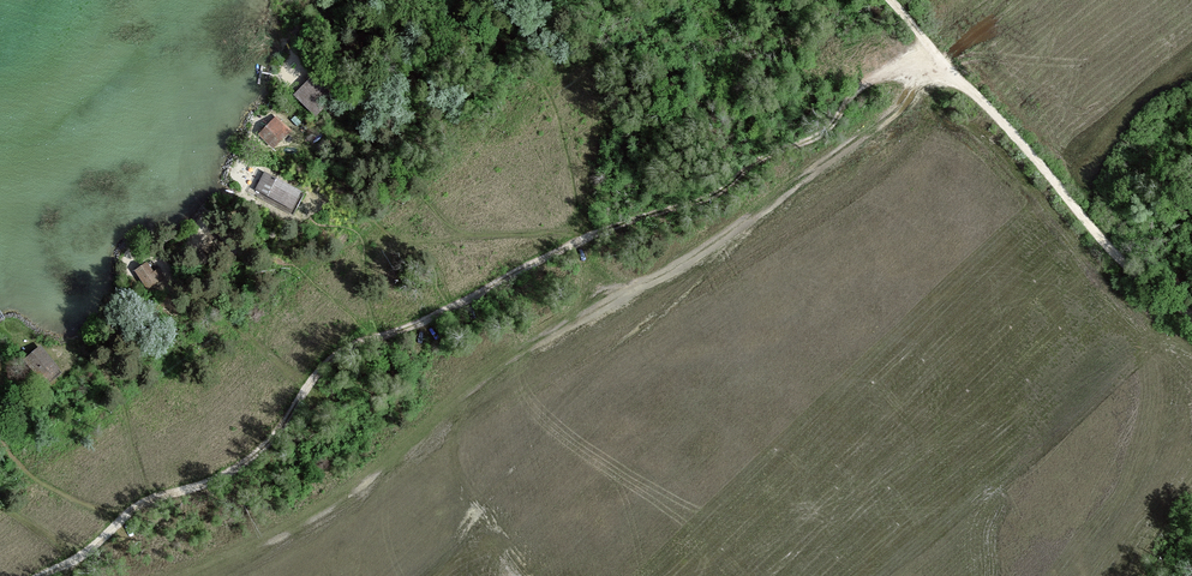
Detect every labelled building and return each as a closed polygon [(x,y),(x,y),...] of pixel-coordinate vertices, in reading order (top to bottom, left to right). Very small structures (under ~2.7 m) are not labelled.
[(311,77),(296,93),(322,118),(337,102),(311,77)] [(301,133),(278,113),(261,132),(284,153),(301,133)] [(302,190),(259,169),(248,191),(290,213),(302,190)] [(152,256),(137,267),(150,286),(166,276),(152,256)] [(62,372),(41,346),(22,361),(43,387),(62,372)]
